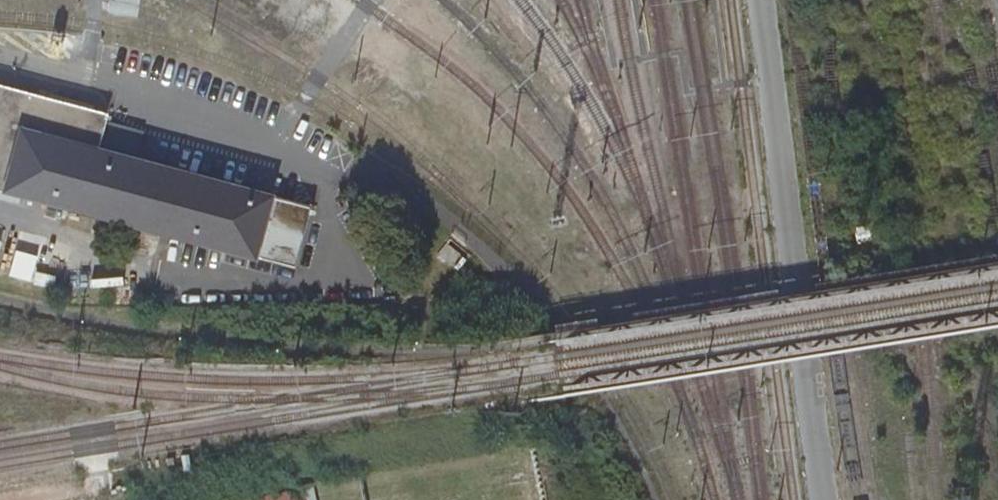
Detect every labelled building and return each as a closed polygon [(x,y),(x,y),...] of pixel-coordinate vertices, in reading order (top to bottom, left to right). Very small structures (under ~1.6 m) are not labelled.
[(138,18),(141,0),(110,0),(108,14),(138,18)] [(289,44),(321,0),(229,0),(289,44)] [(77,141),(95,146),(105,113),(0,85),(0,185),(8,156),(16,125),(17,125),(77,141)] [(273,196),(274,194),(77,141),(17,125),(16,125),(8,156),(0,185),(0,192),(254,262),(255,259),(260,242),(273,196)] [(273,196),(260,242),(255,259),(293,270),(311,206),(273,196)] [(16,234),(4,280),(47,291),(59,245),(16,234)] [(320,491),(255,496),(255,499),(321,499),(320,491)]
